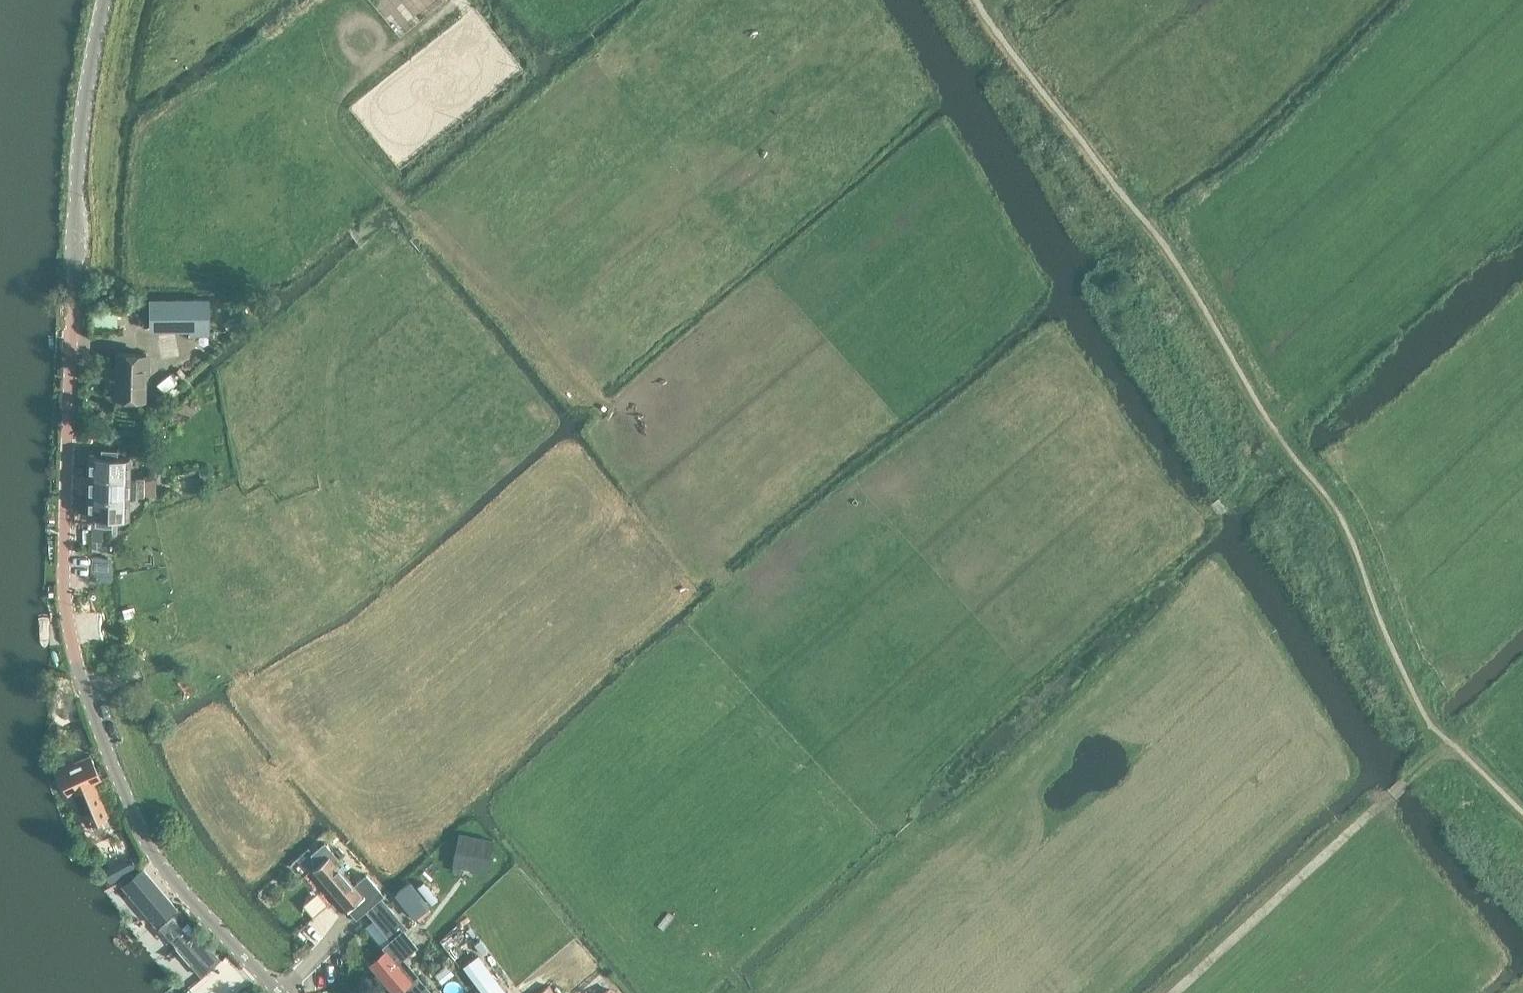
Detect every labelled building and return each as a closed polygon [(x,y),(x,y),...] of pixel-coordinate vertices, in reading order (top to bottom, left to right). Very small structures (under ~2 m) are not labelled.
[(210,294),(149,293),(149,326),(209,327),(210,294)] [(138,314),(138,306),(130,306),(130,314),(138,314)] [(116,397),(146,398),(147,373),(149,373),(150,353),(117,352),(116,397)] [(89,456),(88,475),(129,476),(129,457),(117,457),(117,448),(104,448),(104,456),(89,456)] [(88,475),(88,494),(128,495),(129,476),(88,475)] [(88,494),(87,514),(98,515),(98,523),(111,524),(111,515),(128,516),(128,495),(88,494)] [(72,794),(86,825),(110,815),(96,783),(102,780),(90,753),(57,768),(69,795),(72,794)] [(491,869),(496,836),(461,830),(456,863),(491,869)] [(356,918),(371,905),(380,898),(363,879),(355,886),(333,861),(337,858),(331,851),(331,852),(324,844),(313,854),(320,862),(313,868),(356,918)] [(175,908),(141,869),(123,884),(156,923),(175,908)] [(409,881),(397,892),(421,918),(433,906),(409,881)] [(396,992),(413,992),(419,988),(412,981),(418,976),(402,958),(417,946),(403,929),(406,926),(382,898),(367,912),(391,939),(383,947),(386,950),(371,963),(396,992)] [(172,917),(160,927),(201,975),(219,959),(194,930),(188,935),(172,917)] [(509,992),(480,953),(465,964),(486,992),(507,992),(509,992)] [(552,982),(538,992),(560,992),(552,982)] [(610,984),(599,992),(617,992),(610,984)]
